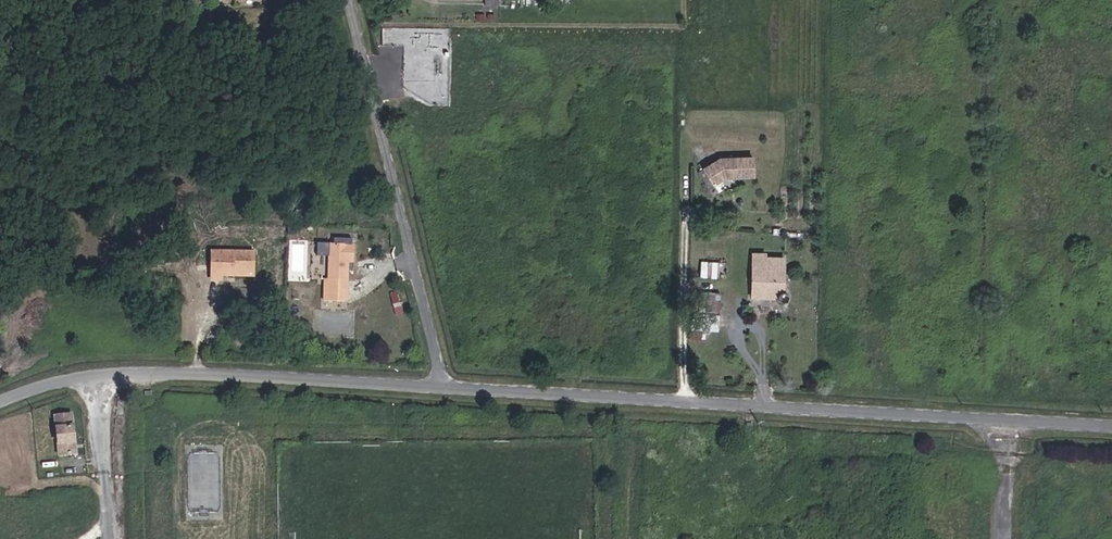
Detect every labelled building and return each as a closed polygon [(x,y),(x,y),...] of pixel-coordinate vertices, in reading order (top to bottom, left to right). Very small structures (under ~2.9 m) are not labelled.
[(380,0),(371,0),(371,10),(382,10),(382,0),(380,0)] [(496,12),(496,0),(489,0),(489,4),(481,4),(481,12),(496,12)] [(449,28),(383,25),(382,42),(408,44),(407,67),(417,68),(417,73),(432,73),(433,56),(448,57),(449,28)] [(759,154),(726,153),(707,165),(718,182),(731,172),(759,173),(759,154)] [(324,283),(345,284),(345,263),(349,263),(349,245),(324,244),(324,283)] [(216,259),(205,259),(205,278),(227,279),(228,271),(249,272),(249,250),(217,248),(216,259)] [(217,248),(205,248),(205,259),(216,259),(217,248)] [(789,281),(790,260),(770,260),(770,253),(758,252),(758,294),(786,294),(787,303),(789,304),(792,305),(794,305),(800,302),(803,299),(804,296),(803,293),(802,290),(799,285),(796,283),(794,282),(789,281)] [(704,279),(726,279),(727,261),(704,262),(704,279)] [(228,271),(227,279),(248,280),(249,272),(228,271)] [(321,283),(320,303),(344,304),(345,284),(324,283),(321,283)] [(709,298),(720,300),(721,293),(710,291),(709,298)] [(696,334),(714,334),(727,334),(727,303),(710,304),(710,318),(696,318),(696,334)] [(713,348),(714,334),(696,334),(696,349),(713,348)] [(551,362),(551,370),(560,370),(560,362),(551,362)] [(70,452),(67,414),(51,415),(56,453),(70,452)]
